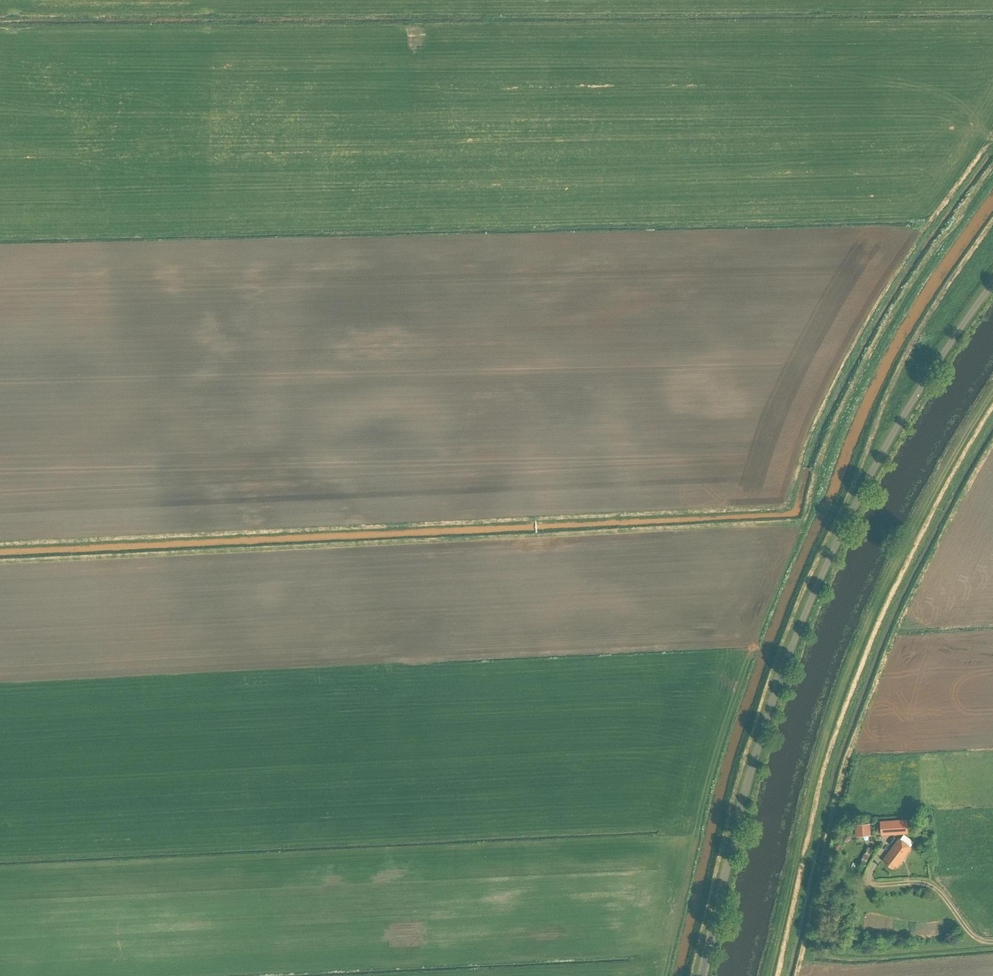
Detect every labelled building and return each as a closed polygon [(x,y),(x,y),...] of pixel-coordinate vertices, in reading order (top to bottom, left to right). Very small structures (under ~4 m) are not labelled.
[(895,832),(908,831),(907,819),(894,820),(895,832)] [(871,836),(870,824),(855,825),(856,837),(871,836)] [(900,839),(883,860),(894,868),(896,865),(898,867),(912,847),(900,839)]
